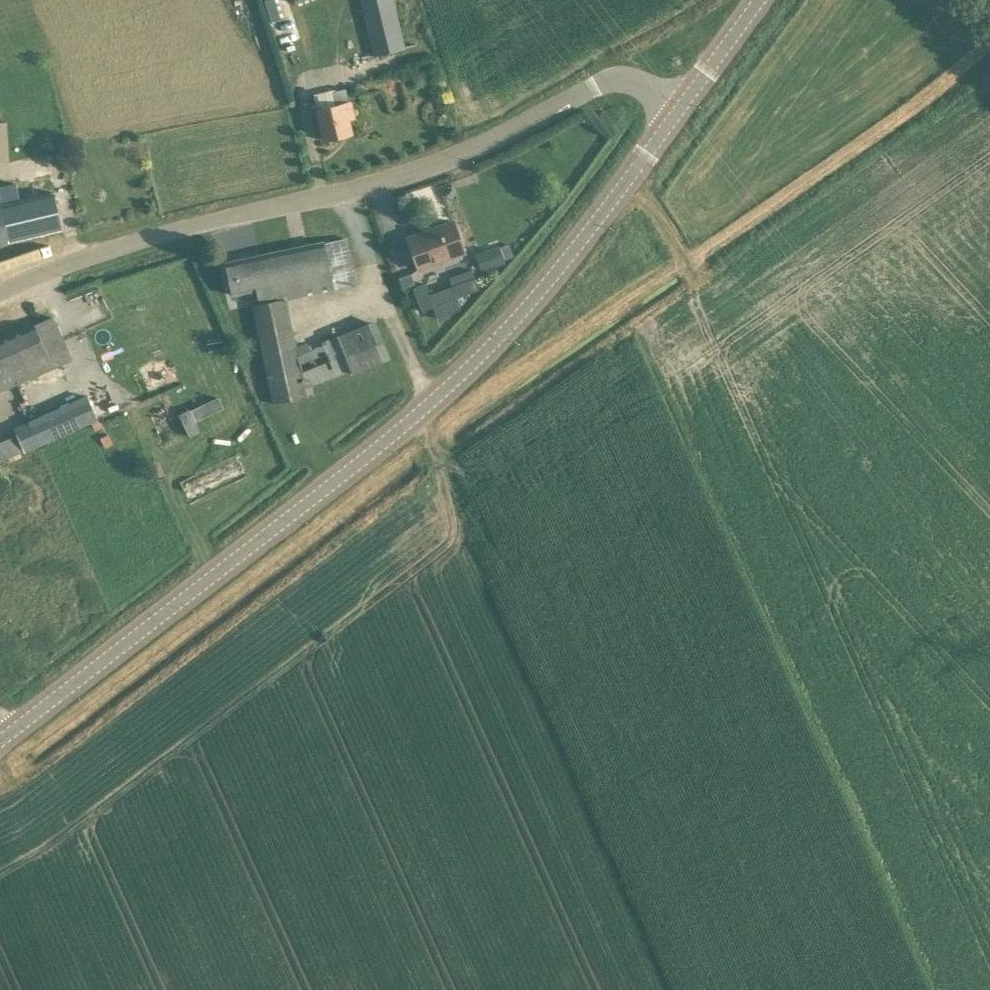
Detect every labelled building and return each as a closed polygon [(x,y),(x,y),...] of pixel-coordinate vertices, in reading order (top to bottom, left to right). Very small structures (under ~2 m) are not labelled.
[(271,21),(281,18),(275,0),(264,0),(271,21)] [(376,60),(406,47),(387,1),(390,0),(372,0),(376,9),(357,17),(376,60)] [(354,117),(350,101),(349,101),(346,87),(332,91),(335,105),(317,110),(324,140),(352,133),(348,118),(354,117)] [(0,187),(0,243),(63,228),(58,209),(55,192),(19,200),(16,183),(0,187)] [(453,221),(407,237),(419,268),(465,251),(453,221)] [(324,241),(225,261),(232,294),(257,289),(260,304),(335,288),(354,284),(344,238),(324,243),(324,241)] [(484,251),(490,268),(505,263),(499,245),(484,251)] [(479,289),(475,277),(452,285),(429,294),(424,282),(413,287),(415,294),(421,310),(433,306),(437,318),(460,309),(456,297),(479,289)] [(375,321),(312,347),(309,340),(297,345),(288,299),(259,304),(253,306),(274,403),(314,394),(311,384),(350,369),(352,373),(390,357),(375,321)] [(61,334),(53,316),(0,339),(0,351),(1,354),(5,353),(12,369),(10,369),(11,374),(13,374),(17,382),(71,358),(61,334)] [(11,385),(17,382),(13,374),(11,374),(10,369),(12,369),(5,353),(1,354),(0,351),(0,390),(11,385)] [(82,426),(92,421),(98,419),(87,395),(72,402),(82,426)] [(24,451),(38,445),(28,421),(14,428),(24,451)]
